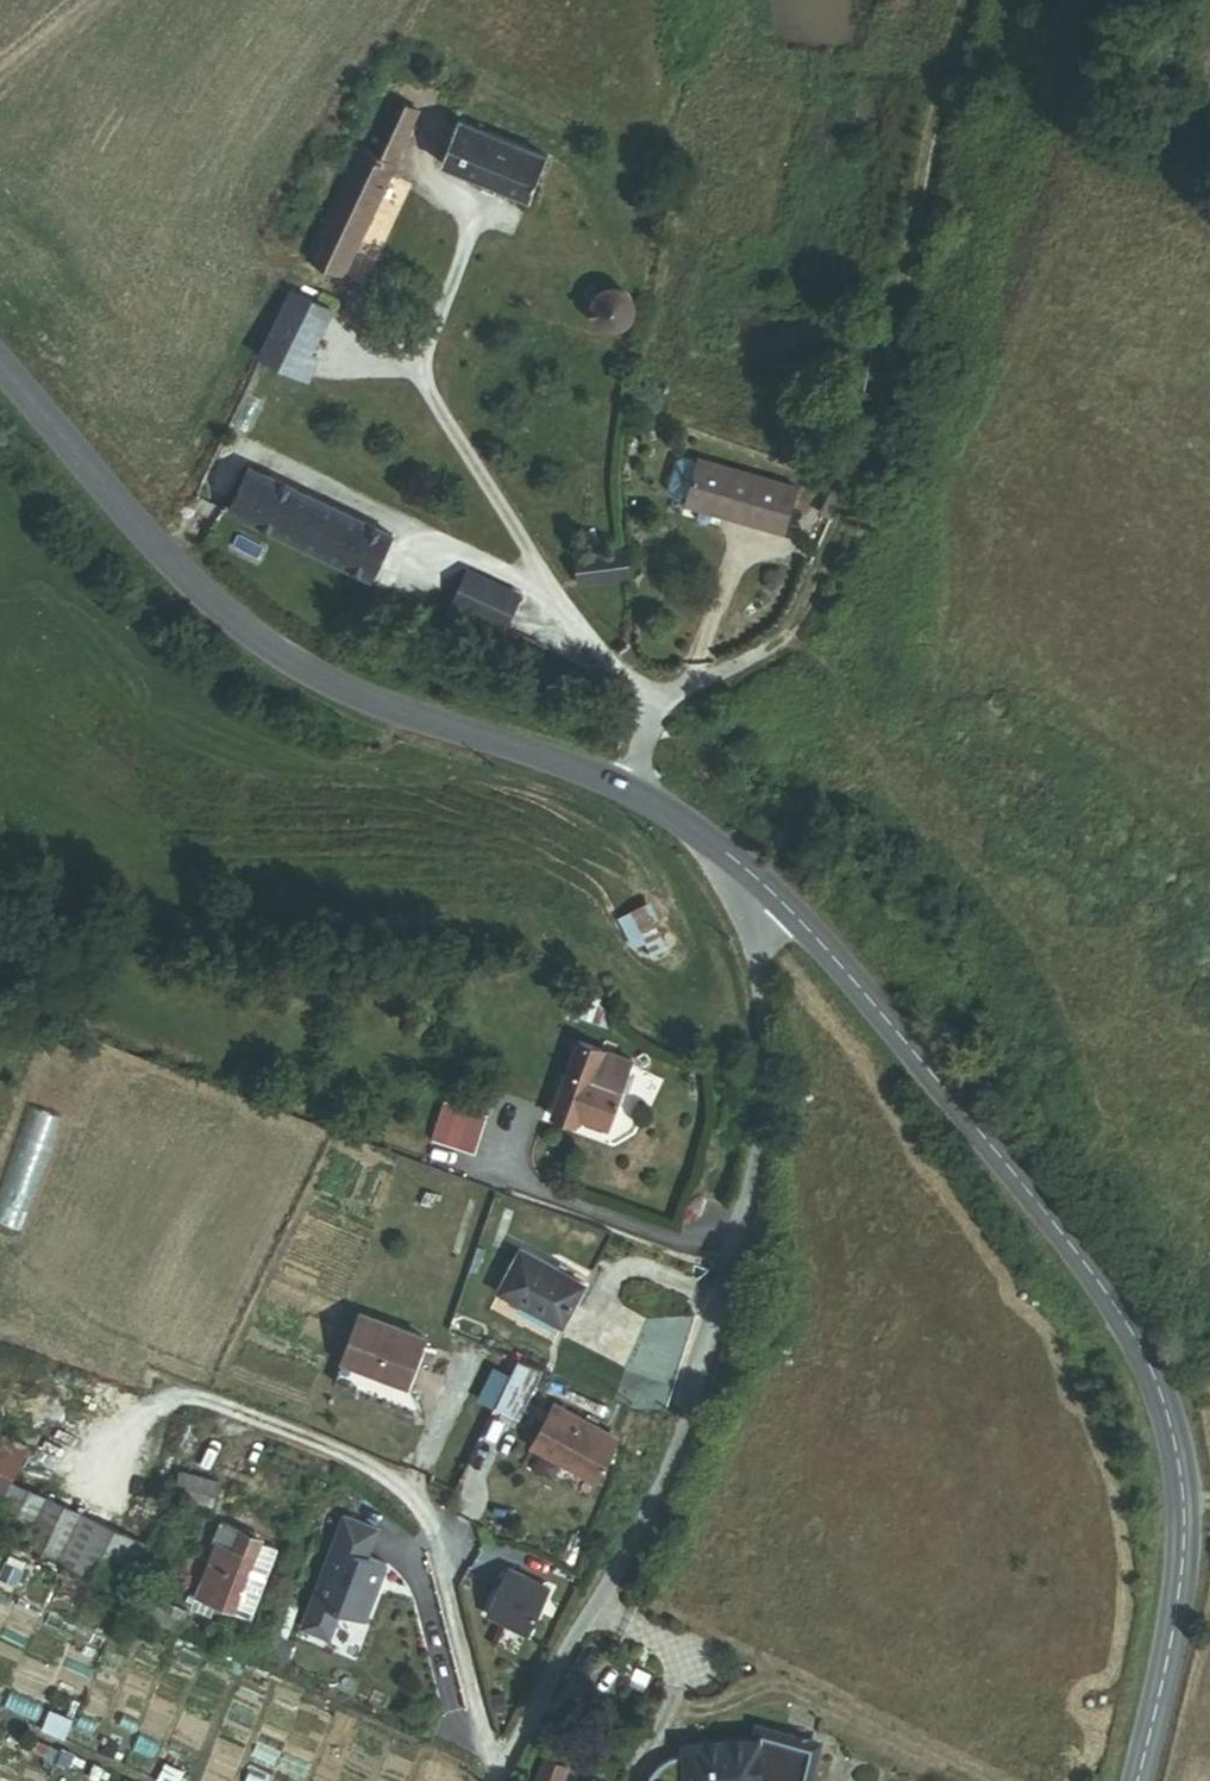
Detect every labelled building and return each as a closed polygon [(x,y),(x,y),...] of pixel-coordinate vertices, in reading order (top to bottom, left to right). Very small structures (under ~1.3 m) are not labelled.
[(308,257),(344,274),(419,111),(399,102),(376,153),(360,146),(308,257)] [(443,163),(531,199),(549,156),(460,120),(443,163)] [(628,320),(633,310),(632,298),(626,290),(616,285),(605,286),(596,294),(592,304),(593,313),(597,320),(607,326),(617,326),(628,320)] [(316,357),(311,355),(332,308),(290,288),(259,355),(307,378),(316,357)] [(672,495),(687,499),(687,500),(723,510),(722,516),(785,533),(798,486),(699,459),(698,460),(683,456),(676,460),(669,488),(672,495)] [(371,579),(392,534),(267,474),(245,519),(371,579)] [(819,512),(832,517),(844,491),(832,488),(819,512)] [(686,506),(722,516),(723,510),(687,500),(686,506)] [(580,584),(632,577),(629,549),(576,556),(580,584)] [(454,605),(505,627),(519,595),(467,573),(454,605)] [(655,909),(649,912),(656,925),(662,922),(655,909)] [(656,925),(649,912),(626,925),(640,951),(664,939),(656,925)] [(624,1012),(599,992),(593,1021),(620,1030),(624,1012)] [(580,1116),(609,1125),(631,1054),(584,1039),(581,1050),(571,1047),(564,1067),(568,1068),(553,1117),(577,1125),(580,1116)] [(498,1118),(455,1105),(442,1143),(486,1157),(498,1118)] [(29,1107),(0,1189),(0,1224),(22,1232),(62,1119),(29,1107)] [(588,1289),(528,1256),(504,1299),(564,1333),(588,1289)] [(429,1342),(366,1319),(349,1365),(412,1388),(429,1342)] [(524,1364),(525,1362),(495,1351),(431,1481),(452,1491),(460,1494),(500,1412),(524,1364)] [(524,1364),(500,1412),(525,1424),(548,1376),(524,1364)] [(625,1441),(562,1407),(538,1451),(601,1485),(625,1441)] [(7,1501),(12,1490),(29,1448),(0,1436),(0,1498),(7,1501)] [(198,1470),(186,1499),(221,1512),(231,1486),(246,1489),(254,1459),(230,1452),(220,1453),(198,1470)] [(88,1523),(88,1520),(12,1490),(7,1501),(0,1519),(0,1543),(59,1567),(58,1570),(127,1598),(146,1554),(155,1557),(158,1551),(88,1523)] [(456,1502),(460,1494),(452,1491),(453,1495),(456,1502)] [(221,1544),(195,1606),(213,1614),(217,1603),(249,1617),(278,1548),(244,1533),(246,1530),(226,1521),(218,1542),(221,1544)] [(364,1628),(387,1571),(367,1564),(378,1536),(344,1522),(298,1638),(325,1649),(338,1618),(364,1628)] [(527,1629),(548,1581),(511,1565),(490,1612),(527,1629)] [(189,1611),(149,1593),(139,1617),(179,1634),(189,1611)] [(824,1762),(764,1746),(761,1758),(688,1762),(688,1772),(676,1774),(665,1780),(819,1780),(824,1762)] [(537,1780),(562,1780),(568,1767),(548,1758),(537,1780)]
